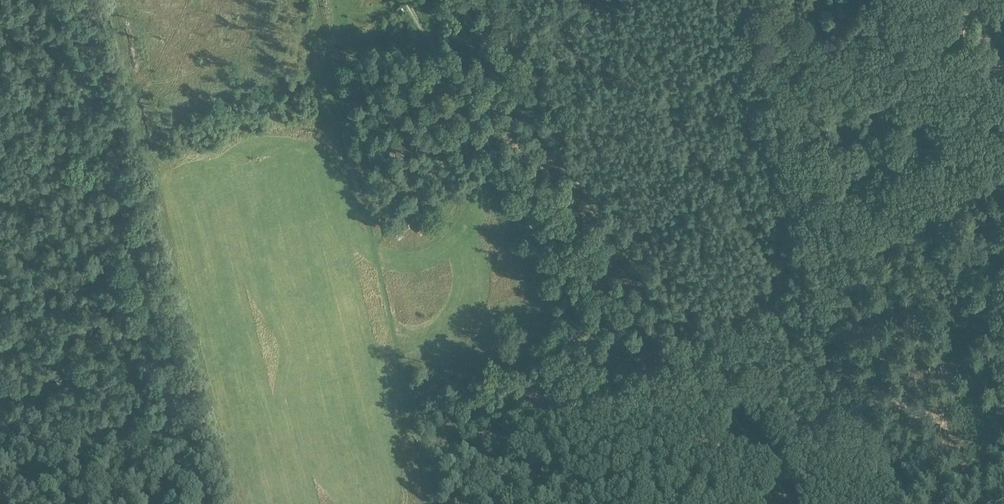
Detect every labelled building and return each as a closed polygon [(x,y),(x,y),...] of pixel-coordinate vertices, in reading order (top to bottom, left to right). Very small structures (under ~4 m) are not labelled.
[(419,204),(416,198),(403,204),(406,210),(419,204)] [(415,224),(421,234),(432,227),(427,218),(415,224)]
